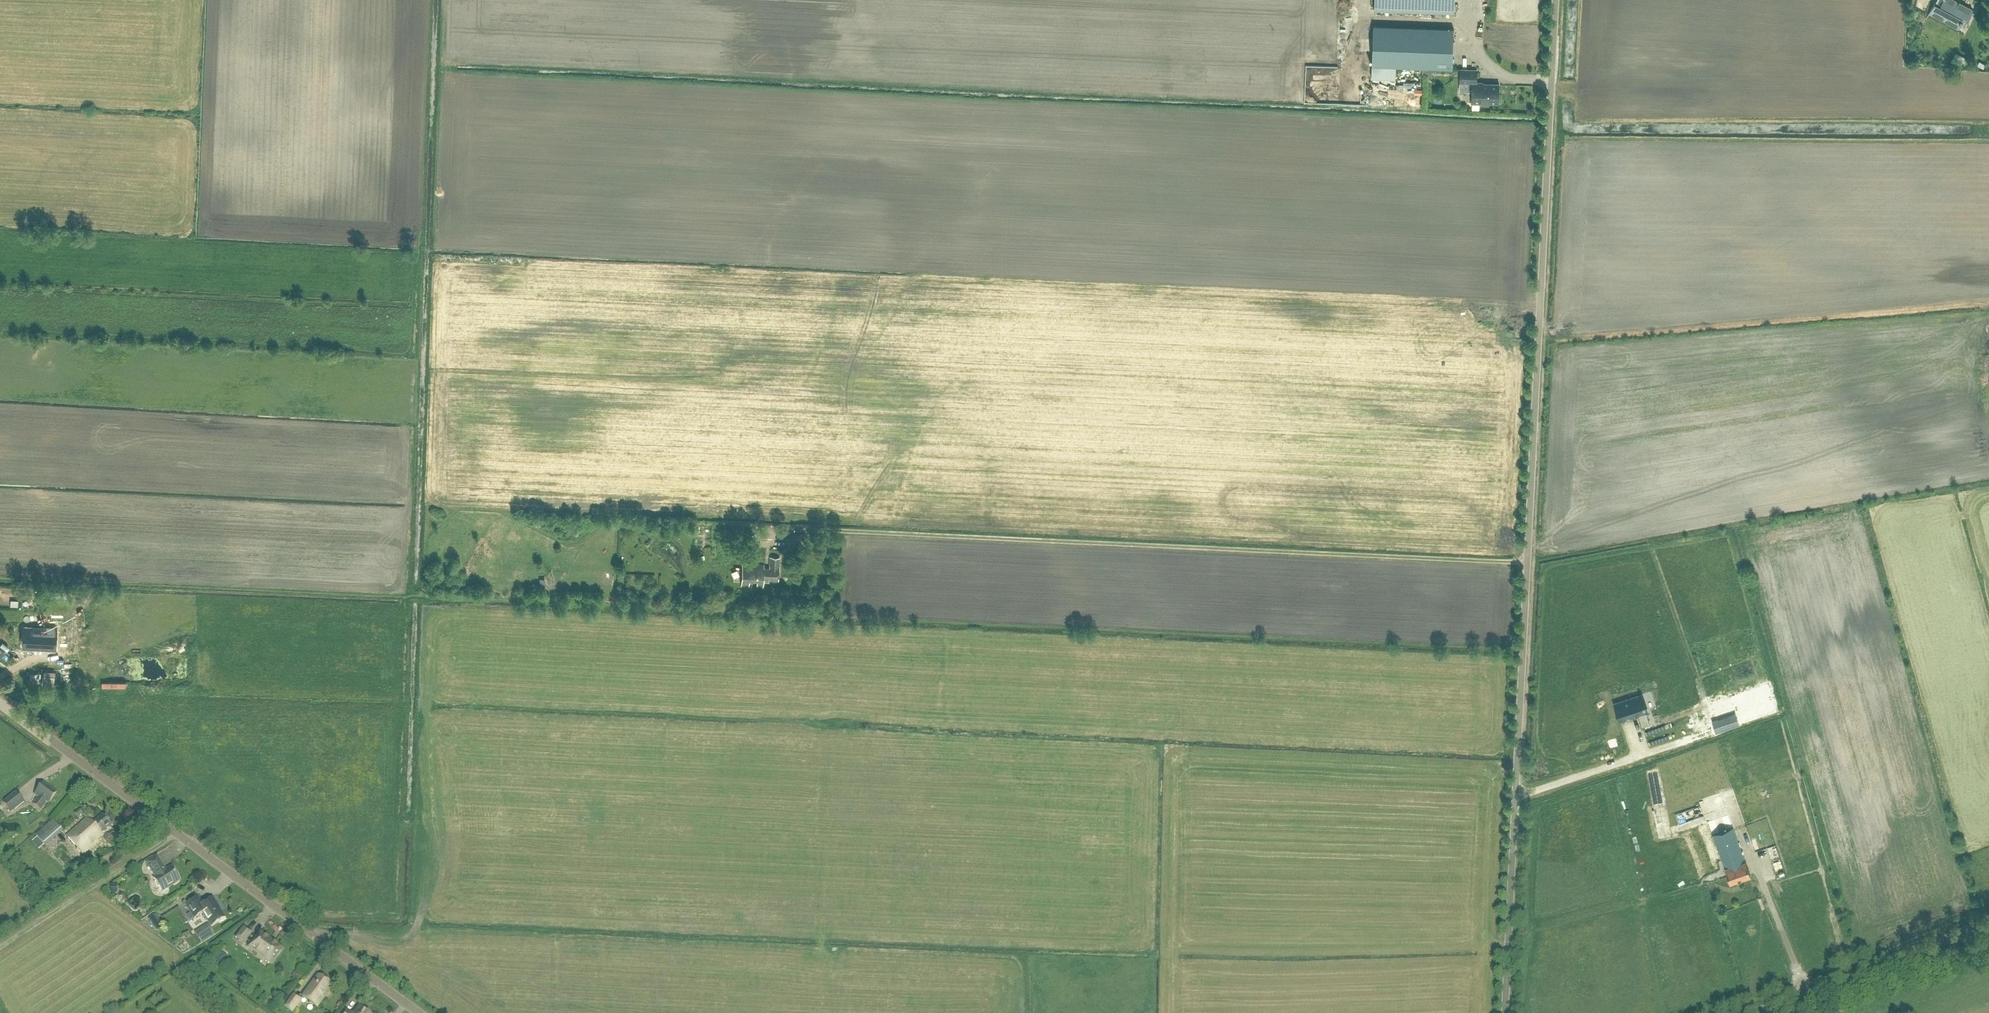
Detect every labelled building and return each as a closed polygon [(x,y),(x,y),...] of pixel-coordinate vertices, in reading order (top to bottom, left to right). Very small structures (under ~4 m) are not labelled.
[(1377,9),(1454,12),(1455,0),(1378,0),(1377,9)] [(1925,19),(1926,19),(1929,12),(1933,14),(1933,15),(1934,14),(1942,19),(1941,20),(1942,20),(1942,19),(1946,21),(1945,22),(1946,22),(1946,21),(1956,26),(1955,27),(1956,27),(1956,26),(1958,27),(1957,26),(1960,22),(1961,23),(1962,20),(1961,19),(1962,18),(1963,16),(1968,18),(1972,10),(1973,10),(1973,9),(1971,8),(1972,8),(1971,7),(1971,8),(1959,2),(1960,1),(1959,1),(1959,2),(1955,0),(1938,0),(1936,4),(1934,2),(1925,19)] [(1372,65),(1452,68),(1454,28),(1373,25),(1372,65)] [(1938,39),(1947,37),(1945,29),(1936,31),(1938,39)] [(1486,103),(1486,102),(1498,102),(1499,83),(1483,82),(1483,81),(1476,81),(1477,69),(1460,68),(1460,81),(1472,82),(1472,102),(1486,103)] [(742,545),(755,546),(756,533),(743,531),(742,545)] [(748,583),(748,579),(756,579),(756,584),(763,584),(763,580),(778,581),(779,565),(779,557),(770,556),(769,567),(764,567),(764,565),(743,563),(742,583),(748,583)] [(55,629),(25,628),(24,646),(54,647),(55,629)] [(1642,694),(1614,703),(1620,719),(1626,717),(1626,719),(1627,718),(1626,717),(1630,716),(1630,717),(1631,717),(1631,715),(1638,713),(1642,725),(1649,722),(1645,711),(1647,710),(1642,694)] [(46,803),(48,804),(56,794),(43,784),(34,796),(38,798),(33,805),(41,811),(46,803)] [(1656,791),(1657,820),(1669,820),(1667,790),(1656,791)] [(2,803),(10,814),(24,803),(16,792),(2,803)] [(1773,840),(1761,800),(1743,806),(1754,846),(1773,840)] [(1708,821),(1730,882),(1750,875),(1728,814),(1708,821)] [(98,842),(96,839),(111,826),(102,816),(92,825),(87,819),(66,837),(83,855),(98,842)] [(35,836),(37,838),(43,846),(61,831),(53,821),(35,836)] [(1672,834),(1671,827),(1666,827),(1666,824),(1660,824),(1661,835),(1672,834)] [(1720,870),(1716,856),(1704,860),(1709,874),(1720,870)] [(153,879),(162,893),(180,881),(171,868),(165,871),(157,857),(146,864),(155,878),(153,879)] [(202,914),(211,928),(224,919),(217,908),(218,907),(213,899),(202,905),(198,898),(185,906),(190,913),(188,915),(191,921),(202,914)] [(144,919),(146,923),(148,922),(155,932),(163,926),(155,915),(153,913),(144,919)] [(246,941),(251,944),(249,948),(270,964),(281,949),(260,933),(256,938),(251,934),(243,929),(237,939),(244,944),(246,941)] [(316,1007),(331,987),(318,977),(303,997),(316,1007)] [(302,1001),(293,995),(284,1007),(291,1012),(292,1012),(302,1001)]
